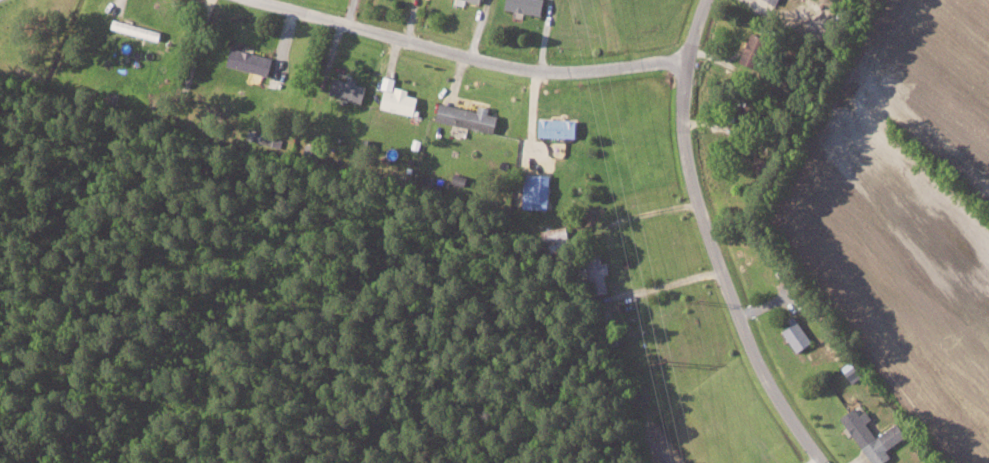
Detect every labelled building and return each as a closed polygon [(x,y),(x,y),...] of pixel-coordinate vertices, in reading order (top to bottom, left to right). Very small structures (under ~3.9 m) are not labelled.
[(548,0),(509,0),(508,8),(545,15),(548,0)] [(771,38),(753,32),(742,62),(760,68),(771,38)] [(230,66),(272,75),(276,57),(234,47),(230,66)] [(338,76),(333,96),(365,102),(369,85),(360,84),(360,81),(338,76)] [(381,109),(418,113),(421,96),(410,95),(411,88),(396,87),(397,77),(385,76),(381,109)] [(480,110),(443,103),(440,121),(498,132),(501,115),(492,113),(493,106),(481,104),(480,110)] [(580,119),(543,118),(542,136),(579,137),(580,119)] [(551,209),(553,174),(527,173),(525,208),(551,209)] [(608,273),(611,273),(611,264),(588,265),(589,293),(609,292),(608,273)] [(791,319),(795,325),(786,331),(800,352),(816,342),(797,315),(791,319)] [(862,377),(855,361),(845,365),(852,381),(862,377)] [(909,435),(900,421),(879,436),(869,422),(874,418),(868,410),(862,414),(857,406),(843,416),(876,462),(885,462),(894,456),(889,449),(909,435)]
